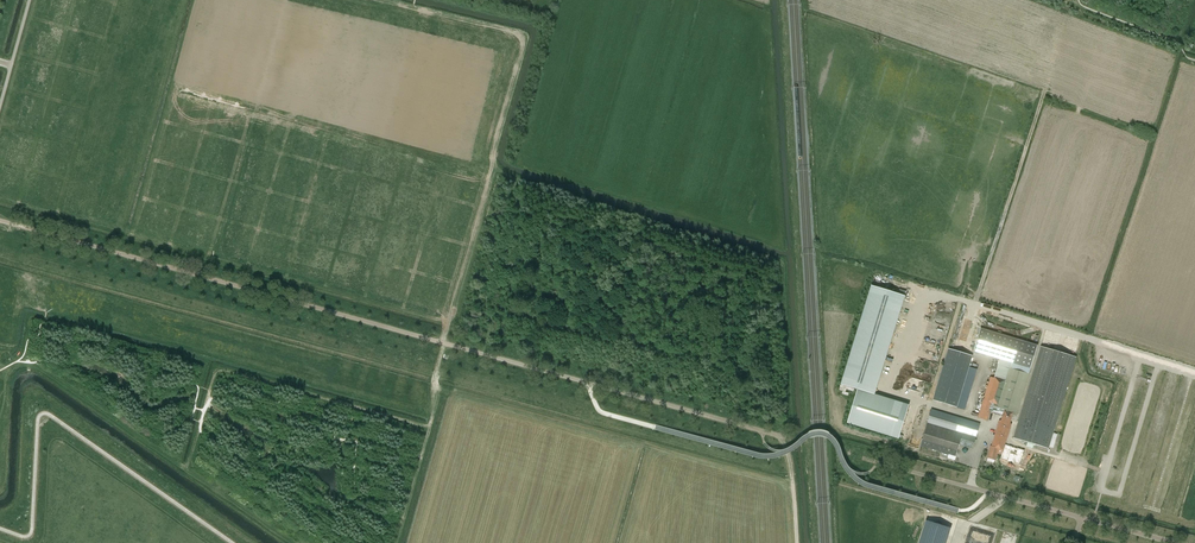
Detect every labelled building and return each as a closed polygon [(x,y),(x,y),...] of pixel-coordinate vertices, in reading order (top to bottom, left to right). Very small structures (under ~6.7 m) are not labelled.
[(847,422),(898,438),(909,405),(874,394),(905,295),(871,285),(841,384),(857,389),(847,422)] [(940,338),(945,340),(950,323),(932,317),(930,324),(943,328),(940,338)] [(926,328),(922,345),(929,347),(934,330),(926,328)] [(999,448),(1004,449),(1011,424),(1010,424),(1013,413),(1017,414),(1037,345),(980,328),(974,351),(1013,363),(1012,369),(1010,368),(1006,381),(990,376),(978,418),(987,420),(989,411),(1002,415),(1001,421),(999,421),(992,445),(991,445),(987,457),(995,460),(999,448)] [(1041,345),(1015,431),(1013,438),(1048,449),(1076,356),(1041,345)] [(972,356),(948,349),(933,400),(957,407),(972,356)] [(1125,395),(1124,393),(1113,399),(1114,401),(1125,395)] [(1110,414),(1124,409),(1121,402),(1107,407),(1110,414)] [(920,446),(955,456),(959,444),(972,448),(980,424),(931,409),(920,446)] [(1006,442),(1002,456),(1009,459),(1011,452),(1016,454),(1014,460),(1021,462),(1025,448),(1018,446),(1013,445),(1006,442)] [(920,542),(945,542),(949,528),(927,521),(920,542)] [(974,532),(973,538),(985,540),(986,534),(974,532)]
